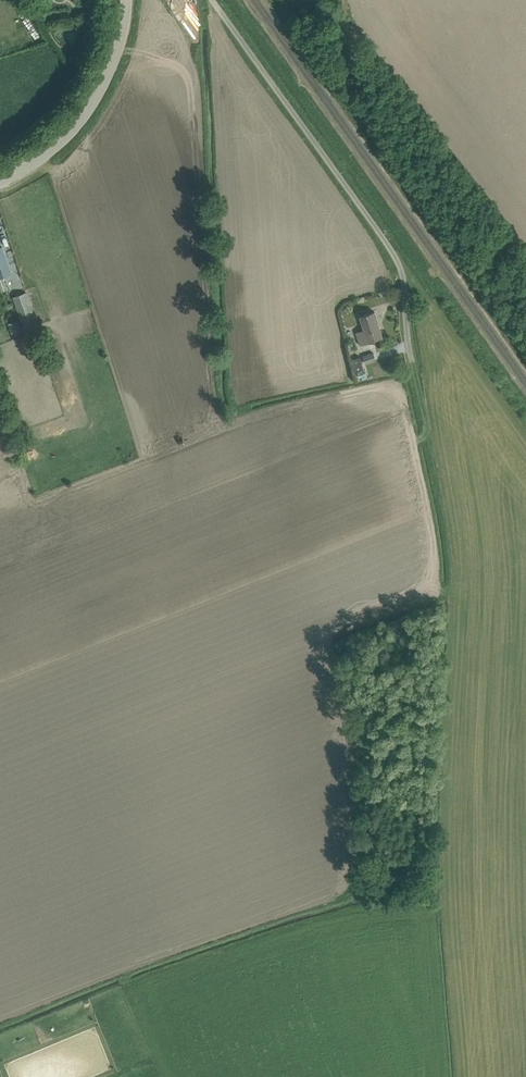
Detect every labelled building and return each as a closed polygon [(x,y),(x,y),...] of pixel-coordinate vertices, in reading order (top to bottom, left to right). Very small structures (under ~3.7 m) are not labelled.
[(2,291),(8,288),(4,276),(12,273),(3,246),(0,247),(0,285),(2,291)] [(28,292),(14,297),(25,328),(39,323),(28,292)] [(357,332),(361,344),(373,340),(384,337),(375,311),(361,316),(365,329),(357,332)] [(17,318),(8,321),(12,331),(21,328),(17,318)] [(363,356),(366,363),(376,360),(373,350),(363,353),(363,356)] [(360,354),(352,356),(357,370),(364,368),(360,354)] [(358,371),(360,377),(368,375),(366,369),(358,371)]
